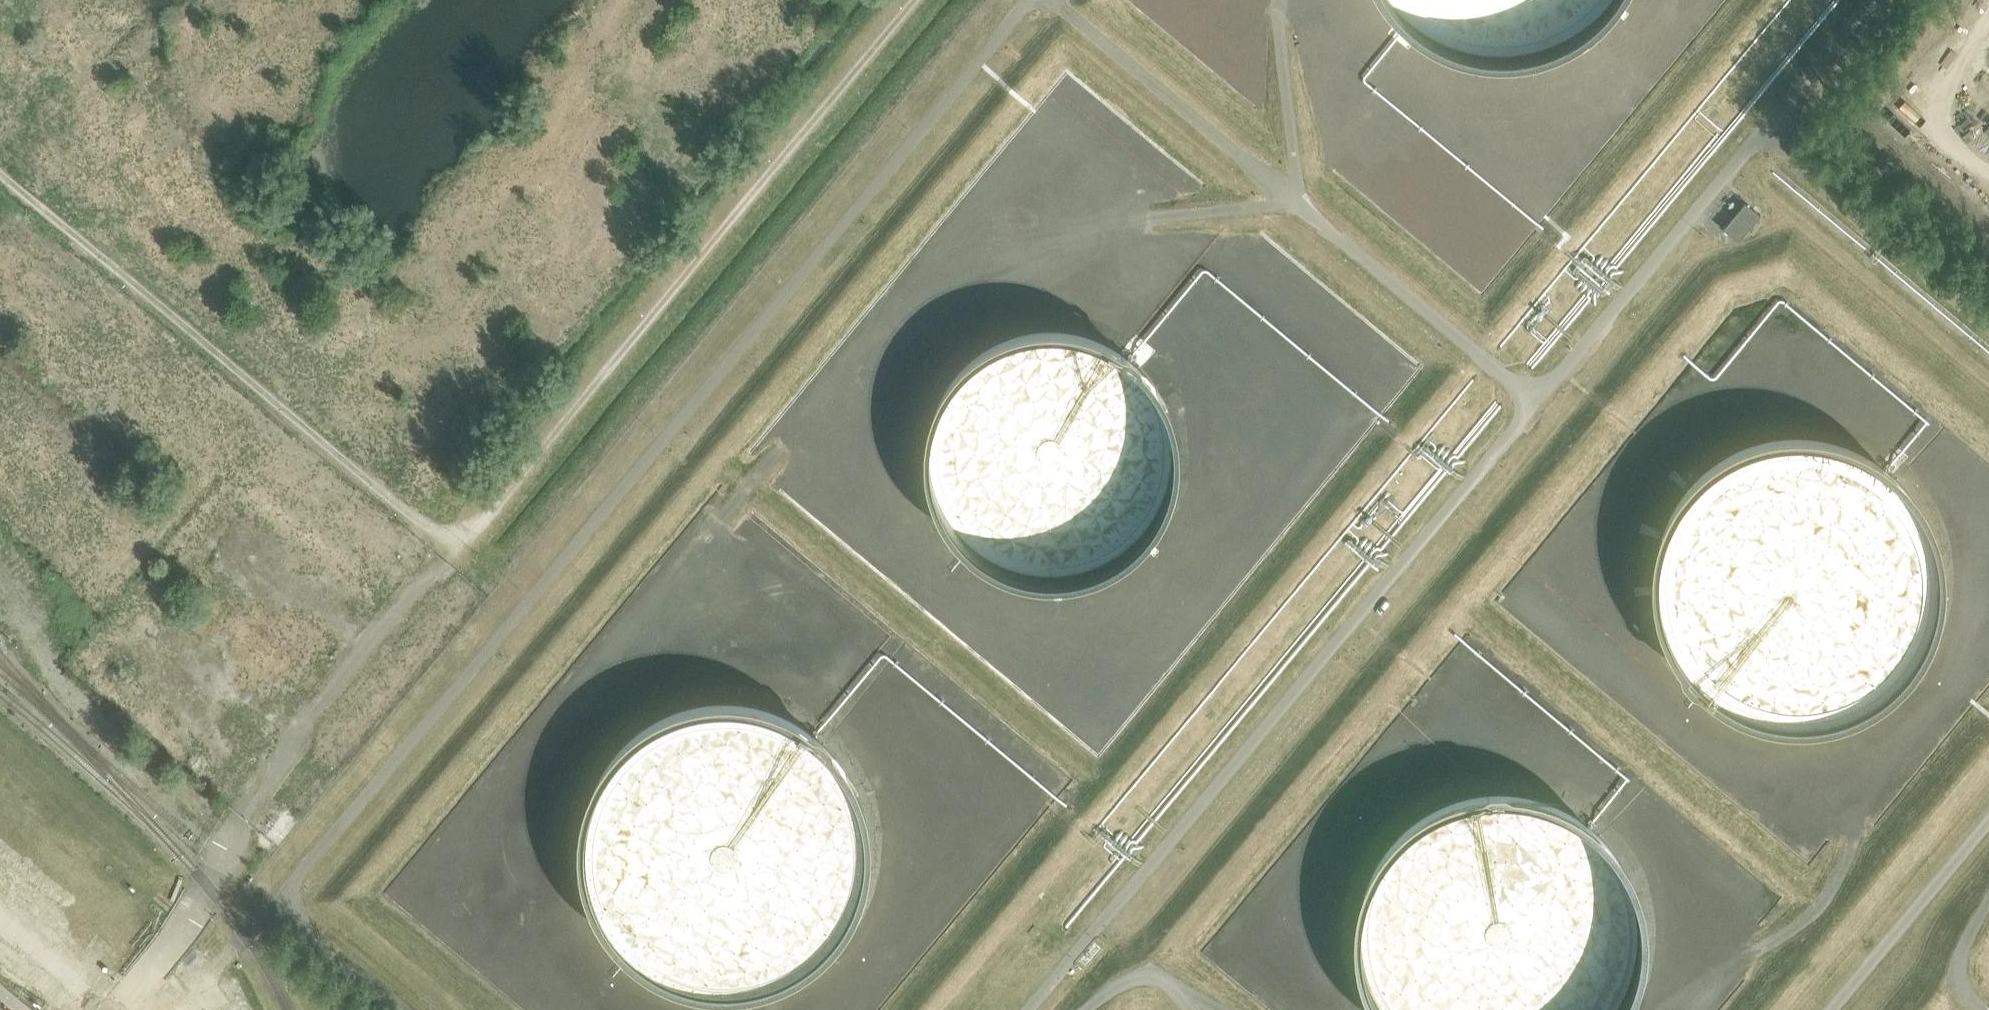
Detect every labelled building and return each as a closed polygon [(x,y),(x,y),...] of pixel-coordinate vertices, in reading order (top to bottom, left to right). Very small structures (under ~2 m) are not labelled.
[(1414,38),(1487,65),(1564,51),(1624,1),(1624,0),(1379,0),(1414,38)] [(1745,201),(1723,228),(1738,240),(1761,214),(1745,201)] [(985,338),(938,386),(923,452),(941,512),(993,560),(1050,574),(1105,562),(1148,529),(1175,476),(1175,417),(1150,367),(1104,331),(1048,319),(985,338)] [(1647,571),(1667,649),(1711,697),(1785,723),(1862,710),(1922,659),(1947,595),(1936,513),(1897,460),(1840,429),(1766,426),(1709,452),(1666,500),(1647,571)] [(572,836),(592,914),(636,962),(709,988),(786,975),(846,924),(872,860),(861,778),(822,725),(764,694),(690,691),(633,717),(590,765),(572,836)] [(1364,1005),(1369,1009),(1621,1009),(1644,951),(1633,870),(1594,816),(1536,785),(1462,783),(1405,808),(1363,857),(1344,927),(1364,1005)]
